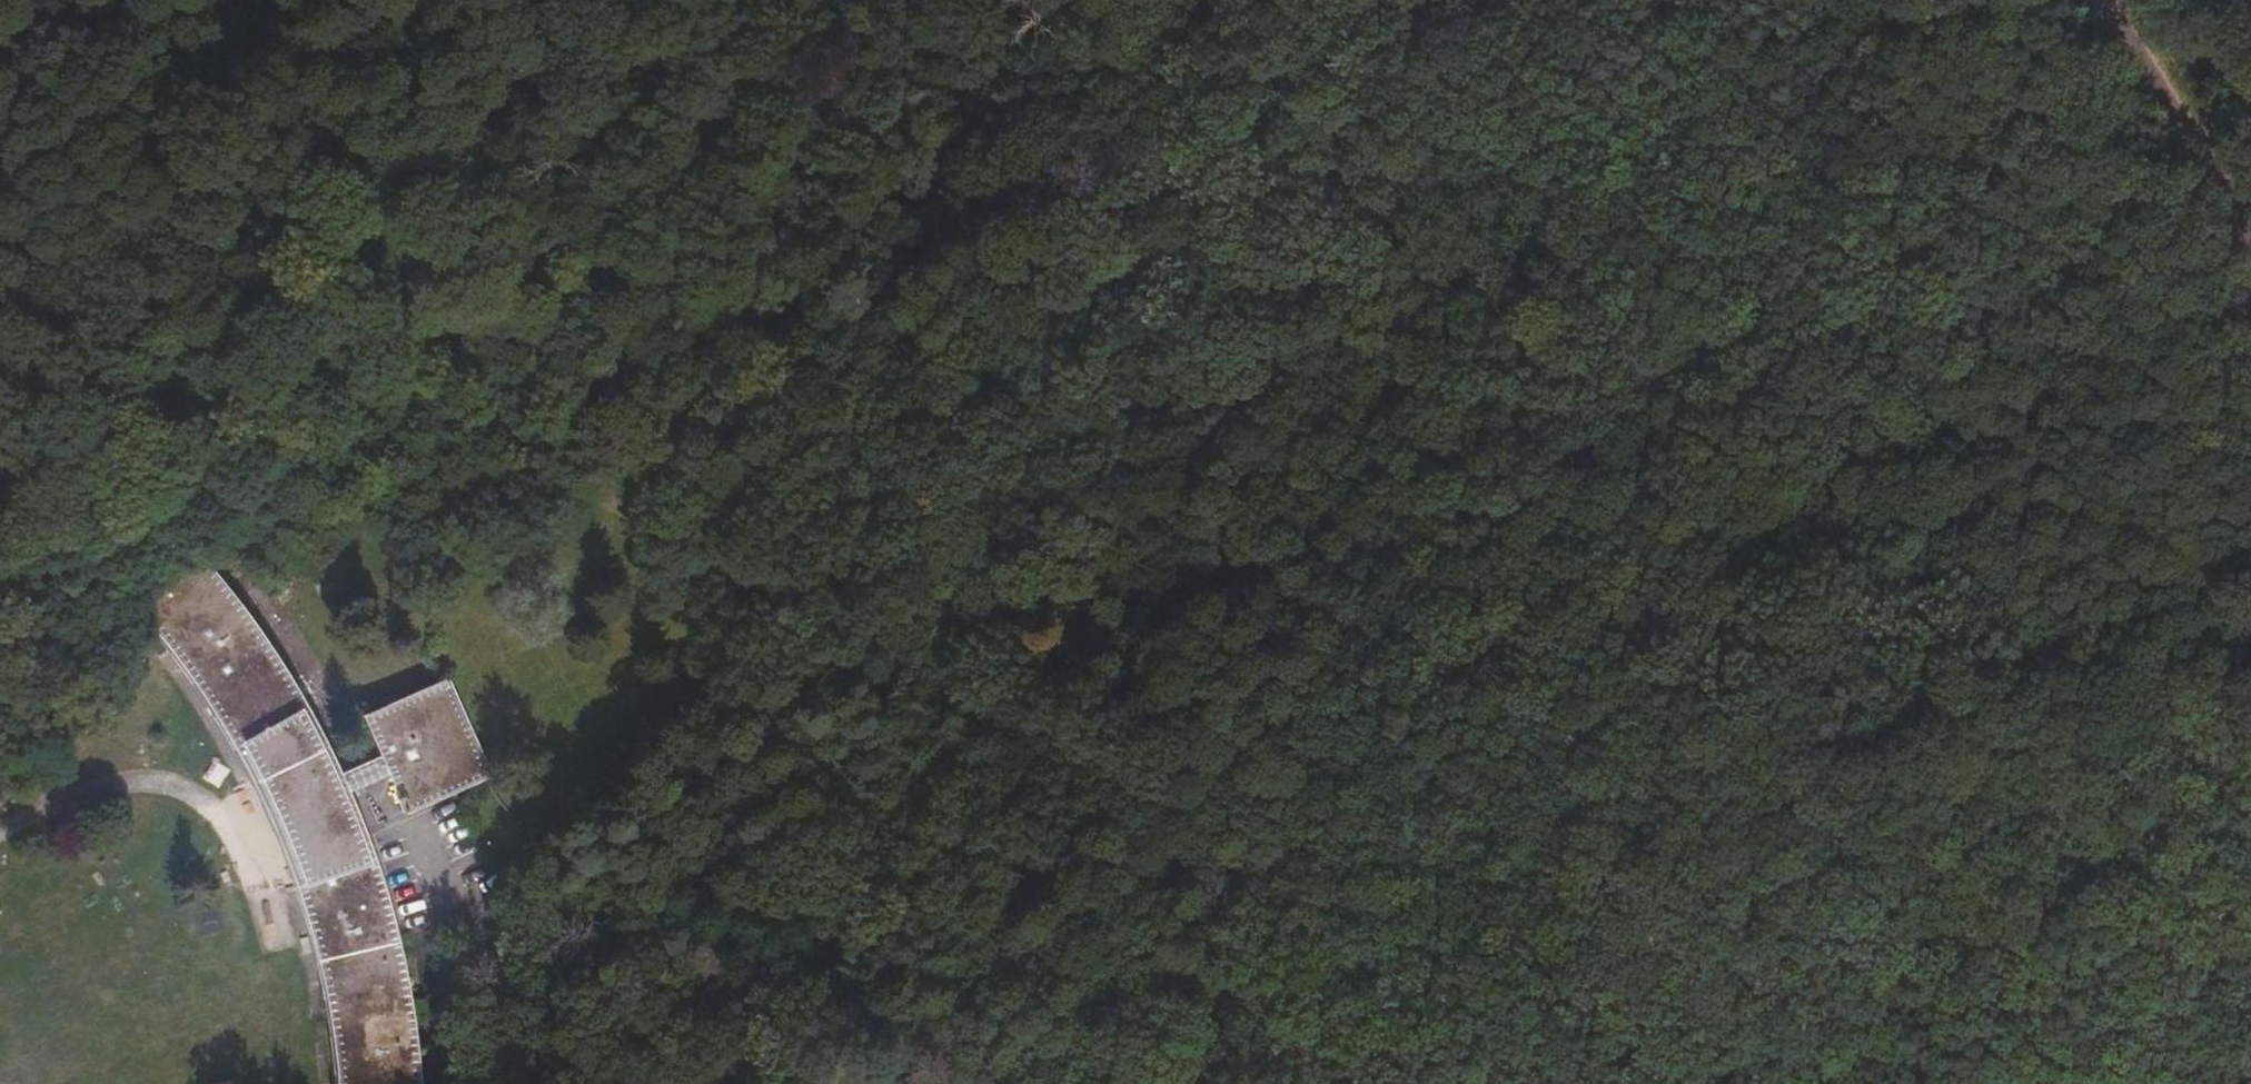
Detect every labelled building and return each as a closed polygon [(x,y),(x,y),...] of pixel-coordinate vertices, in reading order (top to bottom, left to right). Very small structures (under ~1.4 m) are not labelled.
[(409,811),(486,777),(447,684),(370,718),(386,757),(344,776),(326,739),(313,715),(300,694),(284,669),(233,598),(199,557),(137,609),(151,628),(156,625),(198,682),(223,721),(244,756),(258,784),(269,803),(279,827),(291,854),(311,914),(324,957),(335,1008),(347,1082),(337,1083),(425,1083),(425,1079),(422,1053),(405,961),(400,940),(393,915),(388,899),(351,791),(393,773),(402,795),(409,811)] [(391,841),(409,811),(402,795),(384,825),(391,841)]
